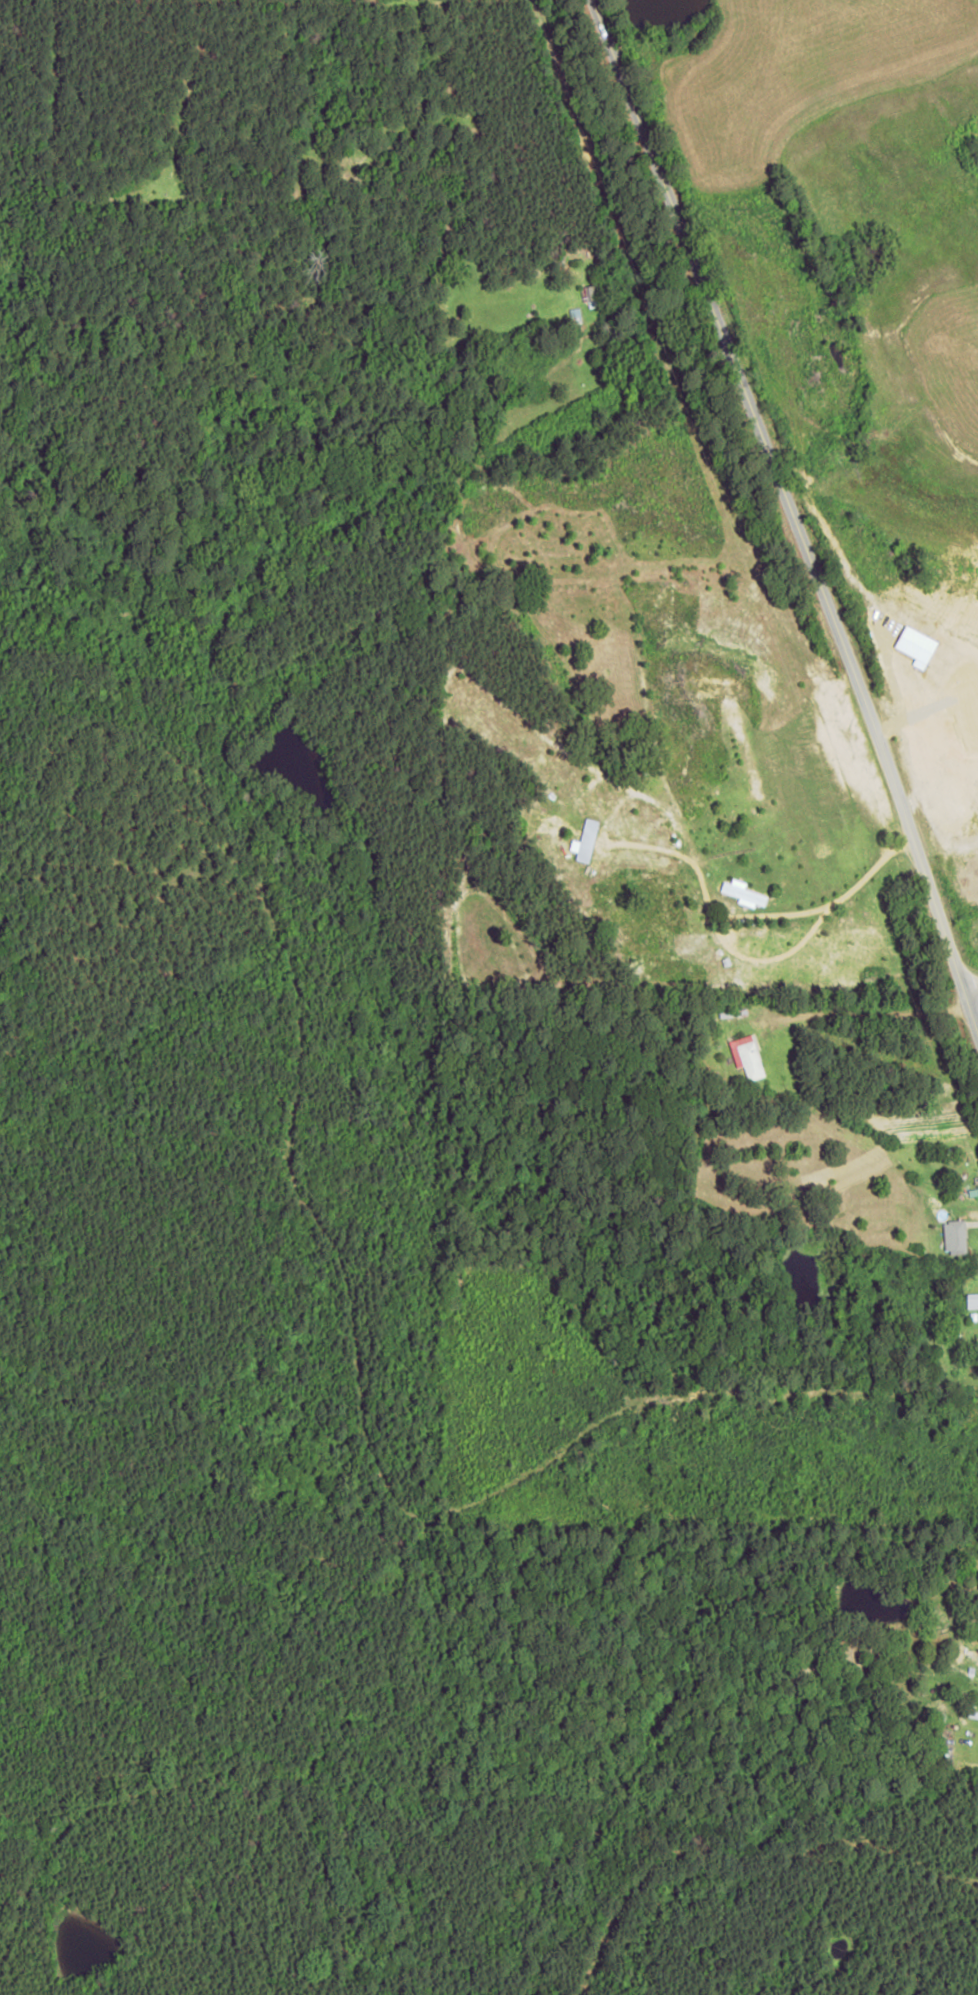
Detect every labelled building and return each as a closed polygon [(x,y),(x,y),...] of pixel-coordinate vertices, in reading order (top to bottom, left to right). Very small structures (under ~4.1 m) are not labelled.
[(588,308),(598,306),(595,285),(580,287),(582,301),(587,301),(588,308)] [(575,859),(588,863),(599,822),(586,818),(575,859)] [(767,896),(744,889),(746,883),(732,879),(730,884),(723,882),(720,892),(739,898),(737,902),(754,908),(755,904),(763,907),(767,896)] [(728,1040),(736,1067),(743,1065),(748,1080),(764,1075),(752,1033),(728,1040)] [(966,1253),(965,1220),(943,1220),(944,1253),(966,1253)] [(967,1308),(977,1308),(977,1291),(966,1292),(967,1308)]
